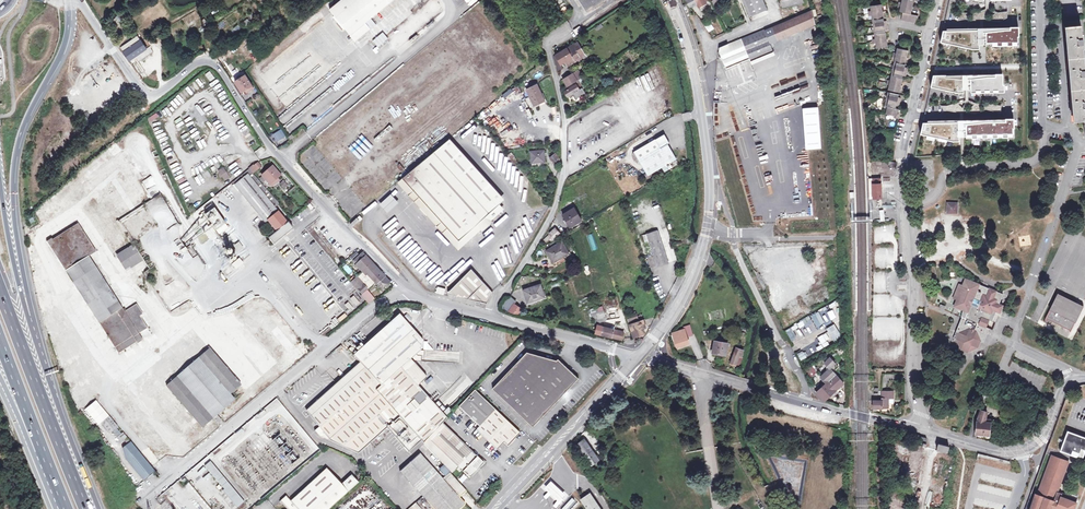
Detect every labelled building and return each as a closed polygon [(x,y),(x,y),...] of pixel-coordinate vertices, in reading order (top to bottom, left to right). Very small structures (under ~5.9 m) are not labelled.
[(330,10),(356,41),(369,30),(364,25),(394,0),(342,0),(330,10)] [(587,12),(605,0),(579,0),(587,12)] [(706,0),(683,0),(690,8),(704,1),(706,0)] [(719,2),(718,0),(714,0),(710,2),(714,8),(717,6),(716,4),(719,2)] [(750,17),(766,10),(762,0),(743,0),(750,17)] [(901,20),(917,23),(919,16),(911,14),(914,0),(902,0),(902,3),(899,2),(898,6),(901,7),(900,12),(903,12),(901,20)] [(962,13),(958,21),(981,21),(981,31),(984,31),(984,21),(1000,22),(1008,18),(1009,12),(999,13),(990,9),(989,0),(986,0),(987,9),(962,13)] [(876,44),(877,48),(888,47),(885,30),(888,29),(887,21),(884,21),(882,4),(870,6),(871,11),(868,11),(869,16),(872,16),(875,39),(872,39),(873,44),(876,44)] [(201,10),(200,9),(196,11),(203,21),(207,18),(201,10)] [(777,24),(764,29),(768,38),(770,42),(815,23),(811,9),(796,16),(781,22),(777,24)] [(117,17),(122,24),(125,21),(120,14),(117,17)] [(1074,122),(1084,121),(1084,132),(1084,70),(1082,45),(1084,45),(1083,38),(1082,38),(1081,26),(1066,27),(1074,122)] [(981,31),(943,32),(940,42),(974,49),(980,50),(980,46),(1019,46),(1018,37),(1020,37),(1019,27),(987,28),(987,31),(984,31),(981,31)] [(720,52),(718,53),(722,60),(723,59),(727,69),(750,60),(751,61),(774,52),(770,42),(768,38),(764,29),(720,47),(720,52)] [(382,32),(372,41),(378,47),(388,39),(382,32)] [(146,49),(137,36),(120,48),(129,61),(146,49)] [(561,65),(565,63),(567,66),(585,56),(577,43),(554,56),(558,72),(563,69),(561,65)] [(889,85),(889,90),(900,92),(903,76),(906,76),(908,68),(905,67),(909,50),(898,48),(897,53),(894,52),(893,57),(896,57),(891,81),(888,80),(887,84),(889,85)] [(235,57),(229,49),(219,57),(225,65),(235,57)] [(112,67),(106,71),(116,84),(122,80),(112,67)] [(578,70),(563,80),(567,86),(582,77),(578,70)] [(204,74),(209,82),(214,79),(209,71),(204,74)] [(1006,84),(1005,74),(933,75),(931,86),(959,93),(964,92),(964,89),(966,89),(968,89),(971,88),(971,92),(1007,92),(1007,84),(1006,84)] [(242,93),(245,91),(253,86),(247,77),(246,75),(243,77),(239,80),(235,82),(242,93)] [(573,94),(576,99),(583,95),(582,94),(585,93),(582,88),(586,85),(583,80),(564,92),(567,97),(573,94)] [(612,86),(610,81),(601,87),(604,91),(612,86)] [(537,85),(527,90),(534,106),(545,101),(537,85)] [(961,112),(961,122),(964,122),(963,113),(969,112),(977,112),(985,109),(993,111),(1000,111),(1000,107),(993,106),(986,105),(968,101),(968,89),(966,89),(966,101),(941,101),(946,110),(954,111),(961,112)] [(888,92),(885,106),(888,107),(886,114),(895,116),(895,118),(898,119),(898,116),(897,116),(898,114),(901,98),(899,97),(899,94),(888,92)] [(249,108),(254,105),(250,99),(245,102),(249,108)] [(764,121),(764,117),(750,117),(750,109),(745,109),(745,126),(756,126),(756,121),(764,121)] [(497,120),(490,125),(498,133),(504,128),(497,120)] [(961,122),(922,123),(920,134),(953,141),(959,141),(959,139),(1013,138),(1012,129),(1014,129),(1014,120),(1007,120),(1007,122),(964,122),(961,122)] [(651,128),(651,121),(640,121),(640,129),(651,128)] [(676,159),(667,144),(669,143),(664,134),(633,152),(647,176),(676,159)] [(257,151),(262,147),(257,139),(249,144),(255,153),(257,151)] [(419,197),(458,241),(504,199),(457,147),(450,140),(403,179),(411,188),(419,197)] [(266,152),(262,147),(257,151),(260,156),(266,152)] [(516,160),(517,160),(515,157),(510,150),(505,150),(517,166),(519,164),(516,160)] [(544,150),(531,151),(532,163),(545,162),(544,150)] [(550,158),(554,163),(559,159),(554,154),(550,158)] [(252,172),(252,173),(257,169),(254,166),(258,162),(256,159),(247,166),(249,169),(252,172)] [(270,185),(277,179),(281,175),(273,166),(262,176),(270,185)] [(217,179),(220,177),(223,181),(229,177),(223,167),(213,174),(217,179)] [(233,182),(235,185),(252,172),(249,169),(233,182)] [(252,172),(235,185),(265,223),(268,220),(277,231),(269,238),(274,244),(293,229),(275,207),(279,204),(252,173),(252,172)] [(872,198),(882,198),(881,178),(872,178),(872,190),(872,198)] [(277,179),(270,185),(272,187),(279,181),(277,179)] [(209,212),(215,208),(212,204),(206,208),(209,212)] [(948,204),(948,212),(957,213),(957,204),(948,204)] [(827,205),(803,218),(806,223),(830,210),(827,205)] [(228,228),(215,208),(209,212),(206,214),(212,224),(217,231),(219,234),(228,228)] [(563,215),(570,227),(581,220),(574,208),(563,215)] [(198,224),(202,220),(197,216),(193,220),(198,224)] [(350,225),(352,227),(359,221),(356,219),(350,225)] [(96,267),(92,261),(89,256),(96,252),(78,224),(53,240),(52,239),(47,242),(119,353),(136,342),(137,343),(142,340),(139,334),(148,328),(141,318),(139,316),(143,314),(136,305),(127,311),(125,312),(123,310),(122,308),(116,299),(114,295),(109,288),(107,285),(100,273),(102,271),(103,271),(99,265),(99,266),(96,267)] [(217,231),(212,224),(208,227),(213,233),(217,231)] [(560,234),(558,231),(555,228),(549,233),(550,234),(544,239),(546,242),(550,239),(552,241),(562,236),(560,234)] [(650,243),(651,247),(657,266),(668,263),(658,231),(642,236),(644,243),(648,242),(649,242),(650,243)] [(562,242),(561,242),(559,240),(555,242),(556,245),(552,248),(550,245),(546,248),(547,251),(546,251),(554,263),(569,253),(562,242)] [(116,257),(120,262),(129,256),(130,256),(134,262),(141,258),(149,270),(154,267),(139,242),(116,257)] [(234,249),(237,253),(244,248),(241,244),(234,249)] [(189,245),(185,248),(191,258),(196,255),(189,245)] [(356,251),(349,257),(352,260),(359,254),(356,251)] [(357,264),(356,265),(357,266),(358,265),(364,272),(351,283),(360,294),(368,288),(368,289),(375,283),(382,289),(389,282),(362,253),(354,261),(357,264)] [(129,256),(120,262),(124,268),(134,262),(130,256),(129,256)] [(239,258),(232,264),(236,269),(244,263),(239,258)] [(349,274),(352,270),(345,265),(342,269),(349,274)] [(493,292),(472,269),(450,290),(449,292),(448,292),(449,295),(452,294),(453,293),(457,297),(487,303),(493,292)] [(112,286),(102,271),(100,273),(107,285),(109,288),(112,286)] [(969,280),(968,284),(964,282),(963,286),(959,285),(954,299),(957,300),(954,307),(965,311),(957,331),(960,333),(957,340),(960,341),(959,344),(963,346),(961,349),(968,352),(969,349),(973,350),(974,347),(978,348),(981,341),(984,342),(989,329),(986,327),(989,321),(992,322),(996,312),(999,313),(1003,306),(999,304),(1003,294),(969,280)] [(530,289),(524,291),(528,303),(545,298),(539,282),(534,284),(535,287),(530,289)] [(361,295),(369,304),(375,299),(368,290),(361,295)] [(119,291),(114,295),(116,299),(122,308),(128,305),(119,291)] [(1059,294),(1058,293),(1045,320),(1046,320),(1045,322),(1050,325),(1052,322),(1071,331),(1070,333),(1084,306),(1083,306),(1082,308),(1058,296),(1059,294)] [(354,296),(351,298),(357,305),(360,303),(354,296)] [(348,302),(345,305),(350,311),(353,308),(348,302)] [(521,310),(513,305),(509,313),(518,315),(521,310)] [(609,311),(609,315),(623,314),(622,309),(621,309),(621,305),(608,306),(608,311),(609,311)] [(595,324),(598,323),(606,321),(602,307),(592,310),(595,324)] [(823,318),(819,310),(815,313),(816,314),(814,315),(818,321),(823,318)] [(401,368),(410,359),(423,348),(423,340),(399,314),(353,355),(364,366),(310,415),(331,439),(359,453),(387,428),(400,417),(426,446),(452,473),(456,469),(458,467),(461,470),(470,478),(484,463),(442,423),(447,418),(416,384),(401,368)] [(642,330),(646,328),(643,321),(642,321),(641,316),(636,317),(636,315),(627,317),(633,338),(644,335),(642,330)] [(826,328),(832,325),(830,320),(823,322),(826,328)] [(836,325),(828,327),(831,341),(840,339),(836,325)] [(598,326),(596,334),(601,336),(622,341),(624,333),(611,329),(605,328),(603,327),(603,328),(598,326)] [(687,337),(692,335),(689,326),(680,329),(681,332),(673,335),(677,347),(688,343),(687,337)] [(785,331),(791,340),(795,338),(790,328),(785,331)] [(726,356),(729,340),(715,338),(712,354),(726,356)] [(731,364),(736,366),(739,357),(742,358),(743,354),(744,351),(744,348),(741,347),(740,349),(736,348),(731,364)] [(210,348),(199,358),(231,394),(242,384),(210,348)] [(797,354),(800,361),(806,358),(803,351),(797,354)] [(579,378),(558,359),(557,360),(527,352),(492,389),(533,427),(579,378)] [(231,394),(199,358),(167,386),(203,427),(214,418),(218,423),(223,419),(218,414),(235,399),(231,394)] [(816,393),(824,402),(843,384),(833,372),(838,367),(830,358),(824,363),(830,369),(821,378),(826,384),(816,393)] [(425,376),(410,359),(401,368),(416,384),(425,376)] [(310,415),(364,366),(360,362),(336,383),(305,410),(310,415)] [(806,370),(810,377),(815,374),(811,367),(806,370)] [(496,450),(503,443),(505,444),(509,444),(519,434),(474,391),(459,407),(479,427),(476,430),(496,450)] [(873,401),(873,409),(883,409),(889,409),(889,403),(889,399),(894,399),(894,391),(882,391),(882,396),(882,401),(873,401)] [(448,407),(443,412),(446,415),(451,410),(448,407)] [(977,422),(976,435),(989,436),(990,423),(991,420),(986,419),(987,413),(981,410),(977,422)] [(110,433),(117,427),(109,417),(101,423),(110,433)] [(1068,432),(1060,451),(1072,456),(1073,452),(1080,454),(1081,449),(1084,451),(1084,438),(1068,432)] [(121,442),(124,439),(128,444),(123,448),(126,460),(144,481),(155,472),(122,433),(117,438),(121,442)] [(926,438),(919,437),(916,444),(926,447),(927,442),(927,440),(926,438)] [(591,465),(599,459),(585,439),(577,445),(591,465)] [(225,441),(219,446),(222,451),(228,446),(225,441)] [(608,442),(604,444),(609,452),(613,449),(608,442)] [(936,451),(948,454),(949,448),(938,444),(936,451)] [(460,485),(450,473),(443,479),(418,452),(415,455),(417,457),(400,472),(434,508),(460,508),(465,504),(459,498),(453,491),(460,485)] [(1052,456),(1037,495),(1054,502),(1054,501),(1057,492),(1058,490),(1069,462),(1059,459),(1052,456)] [(224,489),(223,491),(237,508),(245,502),(211,461),(210,461),(205,466),(224,489)] [(351,474),(341,484),(326,468),(291,500),(286,495),(280,501),(288,508),(328,508),(358,482),(351,474)] [(462,483),(467,478),(462,474),(458,478),(462,483)] [(556,485),(551,481),(545,488),(549,491),(556,498),(561,502),(567,496),(563,492),(556,485)] [(453,491),(459,498),(466,491),(460,485),(453,491)] [(590,493),(581,499),(588,508),(601,508),(590,493)] [(1060,497),(1076,503),(1078,499),(1061,493),(1061,494),(1060,497)] [(1054,502),(1037,495),(1036,495),(1030,508),(1074,508),(1076,503),(1060,497),(1058,503),(1054,501),(1054,502)] [(418,499),(415,496),(407,503),(410,505),(418,499)] [(570,496),(558,508),(570,508),(577,502),(570,496)]
